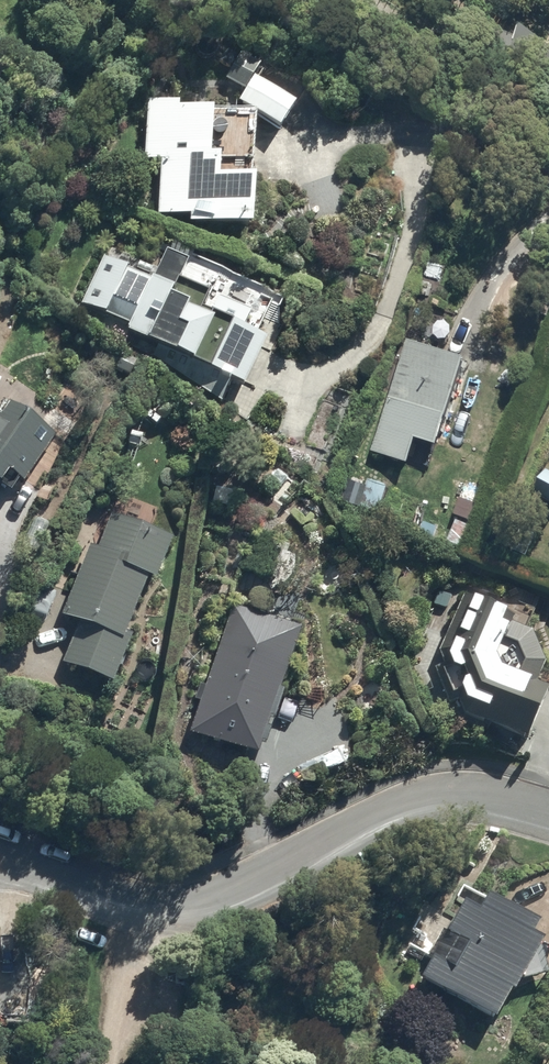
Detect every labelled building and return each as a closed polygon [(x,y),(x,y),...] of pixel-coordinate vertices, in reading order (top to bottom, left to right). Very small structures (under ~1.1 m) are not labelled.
[(263,69),(243,57),(228,82),(247,93),(241,103),(283,128),(297,104),(257,80),(263,69)] [(181,106),(152,105),(150,143),(147,142),(146,165),(161,166),(159,220),(192,221),(192,231),(258,233),(260,183),(251,183),(252,169),(257,169),(259,119),(216,118),(216,114),(181,113),(181,106)] [(106,257),(83,304),(133,328),(130,334),(226,379),(224,383),(236,389),(238,385),(248,390),(270,343),(248,332),(255,317),(222,302),(216,315),(206,311),(212,298),(182,284),(191,264),(168,253),(155,280),(106,257)] [(470,363),(409,344),(373,455),(411,467),(419,443),(441,450),(470,363)] [(8,403),(0,415),(0,486),(4,489),(15,476),(26,484),(59,440),(8,403)] [(524,497),(539,509),(536,513),(548,523),(548,465),(524,497)] [(175,541),(114,517),(101,551),(91,547),(64,617),(82,624),(66,666),(117,686),(136,638),(130,636),(152,580),(159,583),(175,541)] [(450,709),(527,743),(548,693),(537,687),(545,668),(532,634),(513,627),(514,618),(463,597),(440,652),(442,661),(436,671),(450,709)] [(305,631),(234,607),(190,734),(261,758),(305,631)] [(438,960),(426,981),(496,1022),(512,996),(514,997),(522,984),(547,975),(539,952),(544,944),(534,938),(540,927),(489,898),(480,913),(466,905),(456,921),(427,905),(413,929),(429,939),(422,951),(438,960)]
